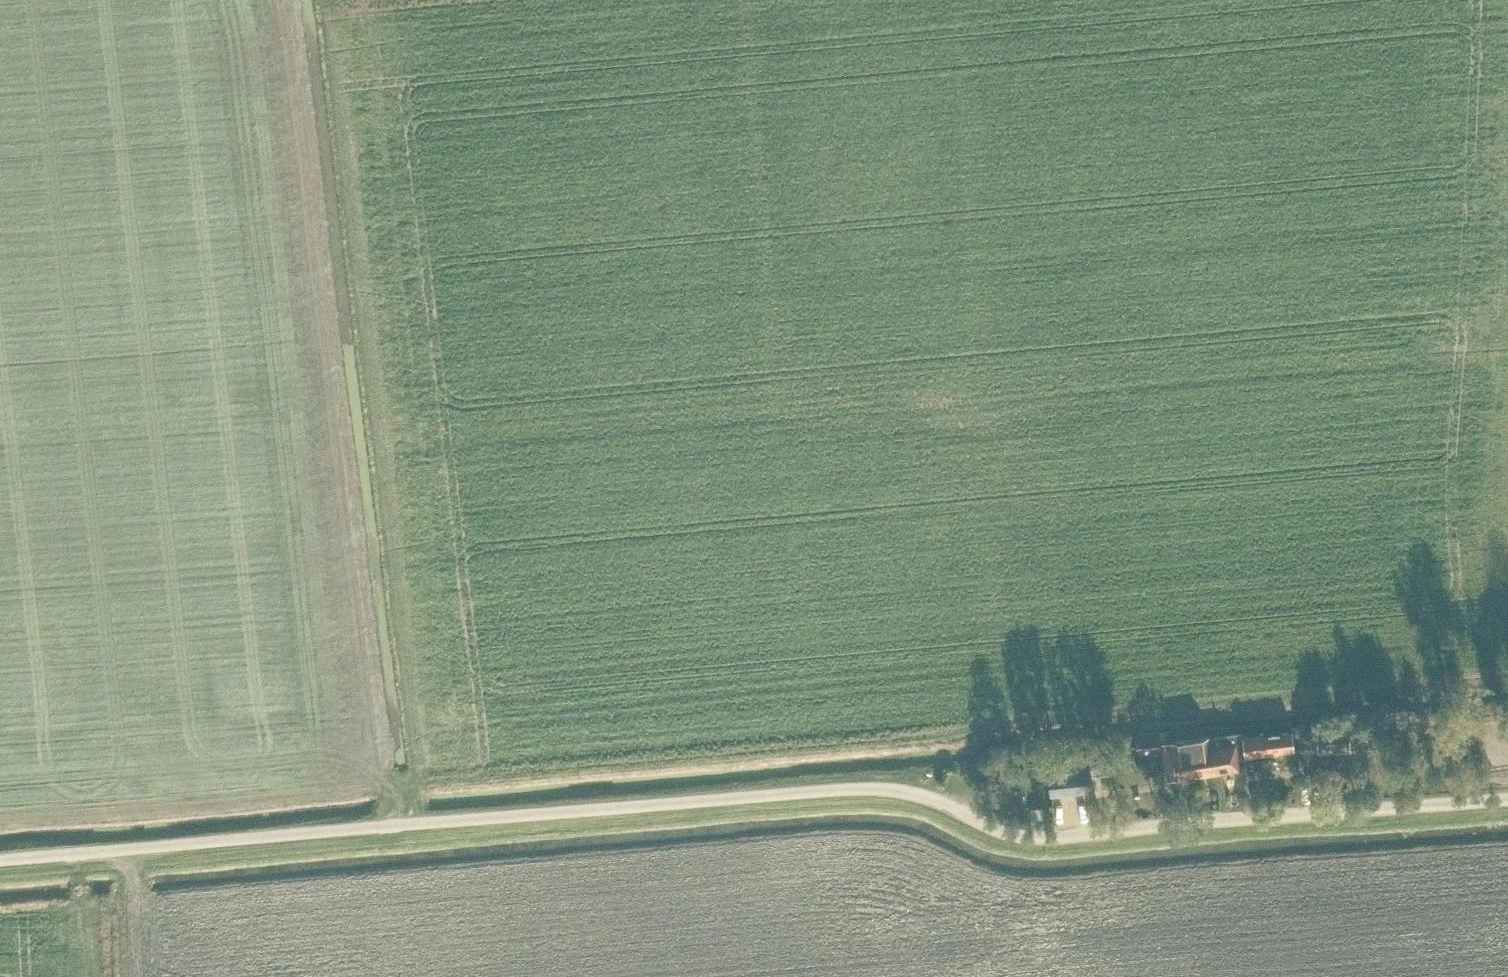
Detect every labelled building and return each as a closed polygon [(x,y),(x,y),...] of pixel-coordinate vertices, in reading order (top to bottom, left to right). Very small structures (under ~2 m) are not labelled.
[(1349,726),(1350,742),(1367,741),(1366,720),(1349,721),(1349,726)] [(1350,742),(1349,726),(1316,728),(1317,753),(1350,751),(1350,742)] [(1293,750),(1291,731),(1242,736),(1245,754),(1245,755),(1293,750)] [(1209,733),(1172,740),(1175,763),(1169,763),(1170,769),(1175,769),(1177,778),(1238,768),(1237,755),(1245,754),(1242,736),(1242,732),(1210,737),(1209,733)] [(1089,767),(1049,771),(1051,793),(1091,789),(1089,775),(1089,767)]
